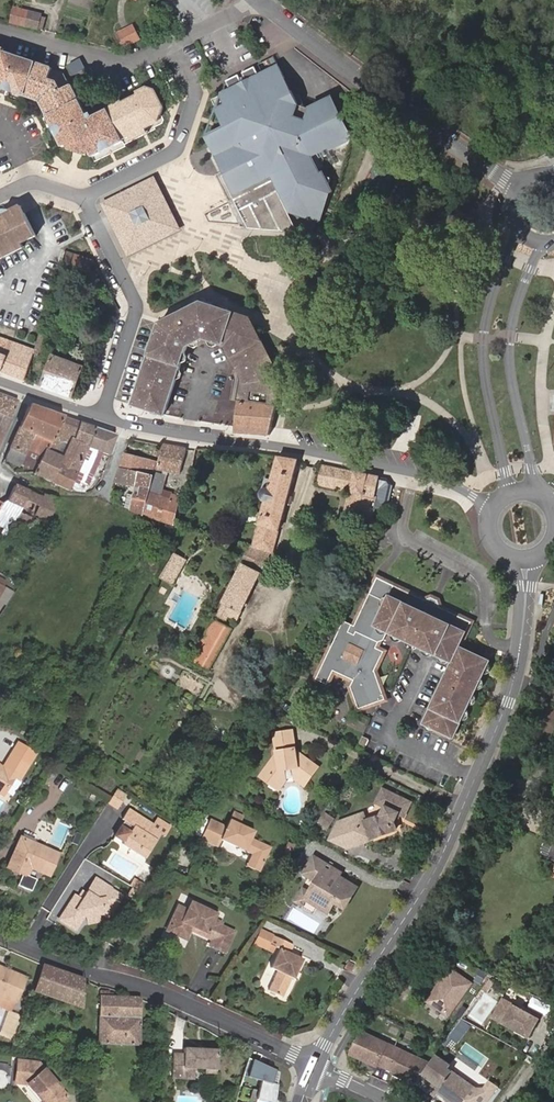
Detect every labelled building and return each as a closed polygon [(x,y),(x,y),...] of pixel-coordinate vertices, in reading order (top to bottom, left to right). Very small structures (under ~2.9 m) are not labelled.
[(26,9),(13,6),(10,21),(23,24),(26,9)] [(37,28),(40,12),(26,9),(23,24),(37,28)] [(43,29),(46,17),(41,16),(42,13),(40,12),(37,28),(43,29)] [(95,25),(93,32),(111,35),(113,29),(95,25)] [(126,30),(131,43),(145,38),(139,25),(126,30)] [(93,32),(90,40),(107,46),(110,37),(93,32)] [(60,135),(57,136),(59,139),(61,143),(64,148),(69,146),(85,137),(92,151),(95,157),(103,153),(102,149),(114,143),(116,147),(124,143),(123,141),(152,127),(150,122),(160,117),(163,106),(155,91),(146,86),(135,92),(137,95),(123,102),(122,98),(106,106),(108,109),(93,117),(91,113),(91,114),(88,115),(77,93),(75,90),(73,87),(72,88),(67,79),(66,75),(64,75),(53,71),(54,68),(5,52),(6,50),(0,48),(0,88),(3,89),(4,85),(18,89),(16,93),(34,99),(35,94),(42,96),(47,105),(42,107),(51,124),(55,122),(61,133),(61,134),(60,135)] [(356,49),(353,54),(364,62),(367,57),(356,49)] [(259,75),(255,65),(240,72),(242,75),(239,76),(238,73),(224,80),(229,91),(211,99),(225,126),(224,128),(224,129),(206,137),(222,171),(246,227),(288,231),(297,231),(290,212),(321,223),(336,190),(327,173),(325,174),(319,162),(317,156),(321,148),(351,140),(331,104),(329,100),(312,108),(299,105),(280,65),(259,75)] [(4,85),(3,89),(16,93),(18,89),(4,85)] [(35,94),(34,99),(39,101),(42,107),(47,105),(42,96),(35,94)] [(57,136),(60,135),(61,134),(61,133),(55,122),(51,124),(57,136)] [(85,137),(69,146),(92,151),(85,137)] [(103,153),(116,147),(114,143),(102,149),(103,153)] [(129,257),(183,229),(157,178),(103,205),(129,257)] [(24,213),(20,205),(0,216),(0,226),(24,213)] [(22,248),(21,244),(36,236),(24,213),(0,226),(0,259),(22,248)] [(89,271),(93,259),(77,253),(72,265),(89,271)] [(271,435),(284,378),(283,372),(270,348),(269,345),(270,343),(263,328),(258,319),(251,316),(201,300),(159,321),(133,402),(164,413),(188,344),(192,342),(190,338),(198,334),(198,335),(200,337),(203,335),(206,337),(208,333),(223,339),(222,342),(226,343),(233,357),(244,379),(242,394),(245,396),(245,401),(241,401),(238,400),(234,432),(271,435)] [(2,371),(13,342),(15,338),(2,332),(0,337),(0,370),(2,371)] [(47,335),(40,333),(39,338),(35,350),(34,351),(41,353),(47,335)] [(2,371),(26,379),(34,351),(35,350),(13,342),(2,371)] [(68,395),(74,397),(84,367),(54,356),(44,386),(68,395)] [(18,401),(16,400),(0,395),(0,442),(18,401)] [(31,406),(29,405),(14,437),(5,458),(5,460),(19,467),(20,465),(29,469),(26,474),(34,474),(61,418),(34,408),(31,406)] [(79,424),(61,418),(34,474),(51,482),(60,463),(77,471),(87,448),(87,446),(74,440),(79,424)] [(87,446),(95,429),(79,424),(74,440),(87,446)] [(108,455),(114,437),(114,436),(95,429),(87,446),(87,448),(101,453),(108,455)] [(128,440),(119,467),(137,473),(143,458),(158,463),(163,446),(128,440)] [(163,446),(158,463),(156,470),(179,474),(186,449),(186,448),(163,444),(163,446)] [(85,488),(101,453),(87,448),(77,471),(72,483),(85,488)] [(278,531),(280,531),(298,459),(277,456),(271,479),(264,477),(261,489),(258,492),(258,494),(259,498),(261,501),(265,502),(258,522),(260,523),(278,531)] [(143,516),(154,478),(156,470),(158,463),(143,458),(137,473),(119,467),(116,479),(115,483),(141,488),(139,495),(134,494),(131,509),(143,516)] [(51,482),(69,490),(72,483),(77,471),(60,463),(51,482)] [(376,507),(382,479),(322,466),(318,485),(349,492),(347,501),(343,520),(371,526),(375,510),(376,507)] [(174,525),(181,497),(173,494),(171,498),(161,495),(165,483),(154,478),(143,516),(153,518),(168,523),(174,525)] [(387,480),(382,479),(376,507),(375,510),(387,513),(393,487),(387,480)] [(69,490),(84,492),(85,488),(72,483),(69,490)] [(1,503),(0,505),(0,528),(9,532),(28,491),(14,485),(6,502),(2,503),(1,503)] [(44,494),(45,492),(41,496),(30,490),(28,491),(9,532),(2,544),(17,552),(34,516),(44,494)] [(58,500),(56,499),(44,494),(34,516),(37,518),(48,522),(58,500)] [(33,528),(43,533),(48,522),(37,518),(33,528)] [(278,531),(260,523),(252,546),(249,545),(242,562),(222,603),(224,603),(217,616),(226,620),(228,617),(237,621),(241,611),(245,613),(264,571),(271,554),(273,555),(278,531)] [(166,579),(179,556),(174,553),(162,577),(166,579)] [(186,560),(179,556),(166,579),(174,584),(186,560)] [(379,640),(388,634),(391,626),(412,636),(456,657),(427,718),(458,733),(494,658),(464,643),(475,618),(439,601),(434,598),(398,581),(382,574),(374,591),(361,616),(365,618),(363,624),(358,622),(347,617),(320,672),(331,677),(338,664),(357,673),(354,679),(361,702),(370,700),(369,695),(374,694),(376,698),(387,695),(384,687),(378,665),(386,646),(383,644),(379,642),(379,640)] [(4,608),(14,594),(0,584),(0,605),(4,608)] [(434,598),(439,601),(442,595),(436,593),(434,598)] [(232,629),(213,619),(190,660),(207,669),(209,671),(232,629)] [(383,644),(388,634),(379,640),(379,642),(383,644)] [(385,660),(398,666),(405,652),(392,646),(385,660)] [(351,687),(354,679),(357,673),(338,664),(331,677),(351,687)] [(538,732),(553,737),(553,706),(547,704),(538,732)] [(279,730),(280,740),(297,738),(296,728),(279,730)] [(363,737),(360,745),(366,747),(369,740),(363,737)] [(280,740),(281,748),(298,745),(297,738),(280,740)] [(298,745),(281,748),(281,750),(281,752),(281,754),(278,756),(275,758),(264,775),(281,787),(289,776),(290,773),(290,767),(297,766),(298,771),(300,773),(311,781),(322,764),(308,754),(304,754),(299,755),(299,751),(299,747),(298,745)] [(6,794),(17,777),(21,779),(26,771),(8,761),(4,769),(0,766),(0,790),(6,794)] [(309,784),(311,781),(300,773),(298,776),(309,784)] [(292,778),(289,776),(281,787),(284,789),(292,778)] [(352,846),(377,836),(377,834),(400,825),(399,819),(404,809),(407,810),(411,812),(416,799),(390,787),(388,786),(382,800),(390,805),(388,812),(370,819),(368,812),(342,821),(336,838),(352,846)] [(111,799),(110,802),(119,808),(129,793),(119,787),(111,799)] [(132,832),(123,827),(117,838),(127,844),(126,846),(149,859),(164,833),(155,827),(157,824),(132,809),(125,820),(127,821),(136,826),(132,832)] [(236,811),(233,818),(243,822),(246,815),(236,811)] [(329,825),(335,816),(328,812),(322,821),(329,825)] [(225,838),(242,846),(243,843),(249,847),(248,849),(256,852),(252,859),(265,866),(274,845),(254,835),(257,829),(243,822),(233,818),(229,825),(213,818),(204,838),(214,842),(220,830),(227,834),(225,838)] [(127,821),(123,827),(132,832),(136,826),(127,821)] [(221,846),(225,838),(227,834),(220,830),(214,842),(221,846)] [(546,837),(540,853),(553,859),(553,840),(546,837)] [(57,854),(20,838),(7,868),(27,876),(30,868),(48,876),(57,854)] [(364,885),(346,875),(331,866),(333,862),(320,854),(309,872),(322,880),(315,891),(312,896),(335,910),(341,900),(352,906),(364,885)] [(261,876),(265,866),(252,859),(247,870),(261,876)] [(331,866),(346,875),(349,871),(333,862),(331,866)] [(111,884),(96,875),(86,889),(88,890),(92,893),(87,899),(83,897),(79,894),(63,917),(79,927),(88,914),(91,915),(100,911),(101,909),(109,914),(123,893),(110,886),(111,884)] [(147,891),(135,884),(128,896),(139,902),(147,891)] [(290,891),(285,887),(280,894),(286,898),(290,891)] [(308,903),(312,896),(315,891),(310,888),(302,899),(308,903)] [(92,893),(88,890),(83,897),(87,899),(92,893)] [(188,938),(193,928),(195,925),(217,934),(216,938),(213,943),(227,950),(236,931),(224,926),(226,923),(217,919),(220,911),(196,900),(191,910),(181,905),(170,930),(188,938)] [(103,919),(100,911),(91,915),(92,921),(103,919)] [(195,925),(193,928),(216,938),(217,934),(195,925)] [(261,942),(283,953),(286,948),(276,944),(280,935),(269,930),(261,942)] [(301,969),(304,971),(310,958),(296,951),(300,944),(280,935),(276,944),(286,948),(277,966),(283,970),(275,988),(289,995),(298,976),(301,969)] [(82,978),(43,964),(34,992),(53,999),(81,1008),(82,978)] [(450,1013),(473,980),(451,965),(428,997),(431,999),(452,969),(469,981),(447,1011),(450,1013)] [(17,1004),(27,979),(0,968),(0,997),(17,1004)] [(452,969),(431,999),(447,1011),(469,981),(452,969)] [(139,1045),(140,997),(136,996),(99,996),(99,1043),(139,1045)] [(541,1015),(504,996),(494,1014),(531,1034),(541,1015)] [(461,1043),(470,1024),(463,1020),(453,1040),(461,1043)] [(431,1060),(364,1029),(352,1050),(378,1062),(379,1060),(395,1068),(394,1070),(417,1080),(418,1079),(428,1064),(431,1060)] [(207,1047),(200,1047),(186,1046),(185,1052),(174,1052),(172,1078),(194,1079),(195,1068),(208,1069),(208,1073),(219,1074),(221,1049),(207,1047)] [(449,1065),(451,1062),(437,1052),(431,1060),(428,1064),(418,1079),(436,1092),(439,1088),(448,1095),(447,1096),(456,1101),(461,1101),(474,1083),(449,1065)] [(245,1064),(243,1073),(262,1078),(256,1100),(262,1101),(269,1101),(272,1101),(275,1101),(277,1083),(272,1081),(275,1068),(248,1055),(245,1064)] [(19,1060),(16,1083),(28,1084),(43,1101),(69,1101),(68,1096),(40,1063),(19,1060)]
